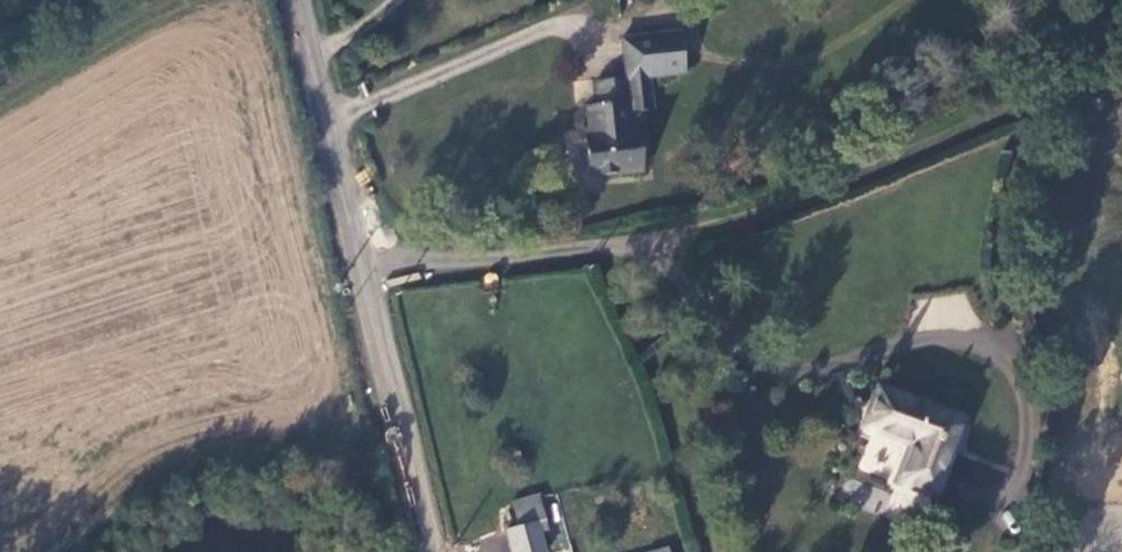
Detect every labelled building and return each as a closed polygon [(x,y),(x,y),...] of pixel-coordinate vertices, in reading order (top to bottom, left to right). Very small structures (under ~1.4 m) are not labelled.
[(589,138),(583,138),(587,177),(641,172),(637,132),(633,133),(630,113),(629,103),(640,102),(637,79),(648,78),(684,74),(680,33),(621,39),(625,80),(596,83),(598,107),(586,109),(589,138)] [(651,111),(648,78),(637,79),(640,102),(629,103),(630,113),(651,111)] [(962,422),(880,391),(867,425),(914,443),(900,481),(906,483),(934,494),(962,422)] [(934,494),(906,483),(891,521),(920,532),(934,494)] [(512,503),(518,530),(534,526),(537,535),(546,532),(537,497),(512,503)] [(509,533),(514,551),(541,551),(537,535),(534,526),(518,530),(509,533)]
